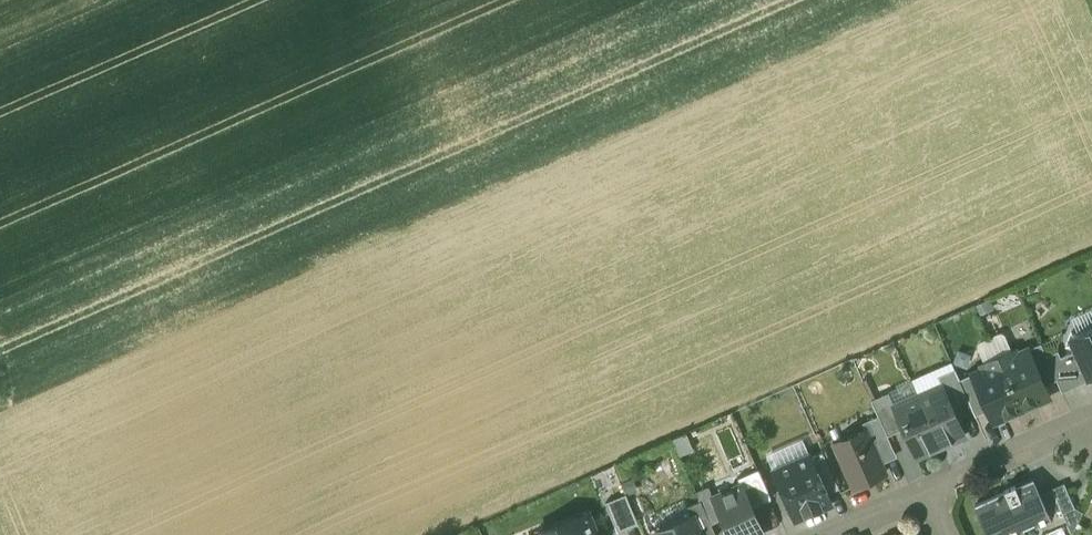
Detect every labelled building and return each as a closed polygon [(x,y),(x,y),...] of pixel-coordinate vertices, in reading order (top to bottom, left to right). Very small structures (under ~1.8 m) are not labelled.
[(1068,339),(1073,351),(1087,381),(1091,378),(1091,328),(1068,339)] [(1046,355),(1040,343),(1028,349),(1044,385),(1056,380),(1045,355),(1046,355)] [(1013,355),(1012,351),(998,357),(1021,410),(1049,397),(1044,385),(1028,349),(1013,355)] [(1073,351),(1060,357),(1058,350),(1046,355),(1045,355),(1056,380),(1062,392),(1087,381),(1073,351)] [(1021,410),(998,357),(984,363),(986,367),(971,374),(987,410),(993,422),(1021,410)] [(954,369),(937,376),(941,385),(942,385),(951,407),(968,399),(959,379),(954,369)] [(987,410),(971,374),(959,379),(968,399),(975,416),(987,410)] [(951,407),(942,385),(941,385),(918,396),(940,446),(964,435),(951,407)] [(888,392),(871,400),(879,418),(887,435),(903,428),(894,407),(894,406),(888,392)] [(940,446),(918,396),(894,406),(894,407),(903,428),(916,456),(940,446)] [(887,435),(879,418),(863,425),(865,430),(866,430),(880,461),(895,454),(887,435)] [(865,430),(834,444),(852,487),(885,473),(880,461),(866,430),(865,430)] [(838,488),(822,452),(810,457),(826,494),(838,488)] [(809,455),(773,471),(795,520),(831,504),(826,494),(810,457),(809,455)] [(742,485),(752,507),(771,498),(758,468),(737,477),(741,486),(742,485)] [(1064,483),(1052,488),(1062,513),(1074,507),(1064,483)] [(1017,490),(1015,485),(1004,490),(1004,491),(988,498),(1005,534),(1015,534),(1024,531),(1022,527),(1034,522),(1036,526),(1051,519),(1040,494),(1036,496),(1031,484),(1017,490)] [(742,485),(741,486),(714,498),(722,517),(730,534),(760,534),(764,534),(752,507),(742,485)] [(710,523),(722,517),(714,498),(710,489),(698,495),(700,501),(710,523)] [(637,522),(626,494),(605,502),(617,531),(637,522)] [(700,501),(687,506),(691,517),(693,516),(701,534),(715,534),(710,523),(700,501)] [(535,534),(597,534),(588,513),(535,534)] [(656,532),(657,534),(701,534),(693,516),(691,517),(656,532)]
